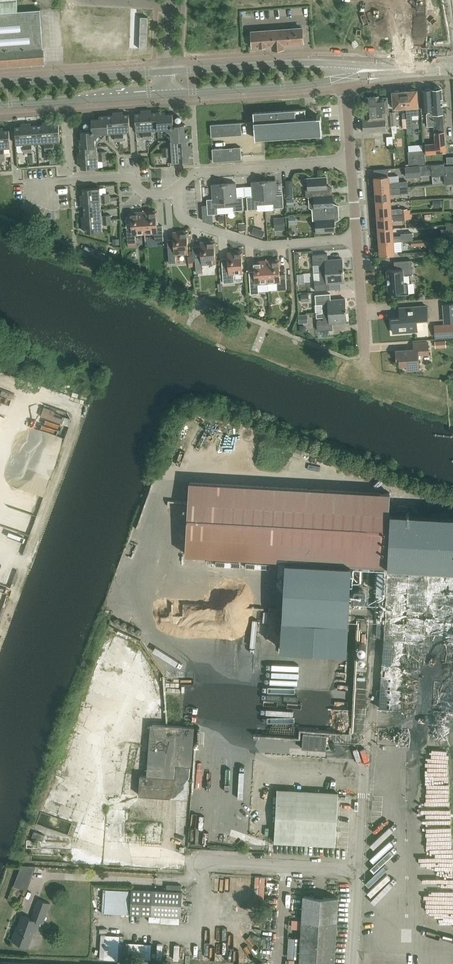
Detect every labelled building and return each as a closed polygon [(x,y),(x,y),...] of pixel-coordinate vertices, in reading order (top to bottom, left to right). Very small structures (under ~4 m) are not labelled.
[(17,0),(0,0),(0,66),(44,62),(43,47),(42,47),(40,9),(18,11),(17,0)] [(140,15),(138,49),(146,49),(148,15),(140,15)] [(302,43),(301,28),(252,32),(253,46),(272,45),(272,48),(283,48),(283,44),(302,43)] [(431,89),(433,125),(435,143),(436,153),(446,152),(444,131),(440,131),(439,113),(442,113),(440,89),(439,87),(434,87),(434,88),(433,89),(431,89)] [(433,125),(431,89),(430,89),(429,88),(425,88),(425,89),(424,90),(422,90),(423,109),(430,109),(430,112),(428,112),(427,113),(426,114),(427,126),(433,125)] [(405,107),(407,127),(413,127),(412,115),(418,114),(416,90),(415,90),(414,89),(410,89),(409,90),(404,91),(405,107)] [(405,107),(404,91),(399,91),(398,90),(395,91),(394,92),(392,92),(393,108),(405,107)] [(379,98),(378,96),(365,97),(367,119),(362,119),(363,132),(386,130),(385,114),(388,113),(387,97),(379,98)] [(305,118),(305,109),(253,113),(255,138),(321,133),(320,117),(312,117),(305,118)] [(151,113),(150,110),(140,111),(141,113),(134,114),(136,131),(143,131),(143,132),(142,132),(143,139),(152,139),(151,132),(150,130),(158,129),(158,128),(166,128),(171,132),(171,140),(170,140),(171,148),(169,148),(169,147),(162,148),(163,157),(169,156),(169,155),(171,155),(172,163),(189,161),(189,155),(191,155),(190,145),(188,145),(187,131),(184,132),(184,124),(176,124),(174,126),(171,124),(173,122),(172,114),(165,115),(165,112),(151,113)] [(122,115),(122,112),(112,113),(112,115),(99,116),(99,119),(91,119),(92,128),(93,129),(91,132),(89,130),(81,131),(82,138),(79,139),(80,153),(77,153),(78,163),(81,163),(81,169),(98,167),(98,160),(100,160),(100,161),(106,160),(106,151),(99,152),(99,153),(97,153),(97,145),(96,145),(95,138),(100,132),(107,132),(108,133),(115,132),(115,134),(114,134),(115,141),(124,140),(123,134),(122,134),(122,132),(130,131),(129,114),(122,115)] [(45,151),(49,150),(47,122),(42,122),(42,125),(37,125),(38,143),(45,142),(45,144),(44,144),(45,151)] [(52,122),(47,122),(49,150),(54,150),(53,143),(52,143),(52,142),(60,141),(58,124),(52,124),(52,122)] [(242,134),(242,122),(211,124),(212,136),(242,134)] [(26,124),(27,152),(32,152),(32,145),(31,145),(31,143),(38,143),(37,125),(31,126),(31,123),(26,124)] [(27,152),(26,124),(21,124),(21,127),(15,127),(16,144),(23,144),(23,145),(23,146),(23,152),(27,152)] [(4,156),(4,150),(3,150),(3,148),(10,147),(9,130),(3,131),(3,128),(0,128),(0,157),(4,156)] [(436,153),(435,143),(425,144),(426,154),(436,153)] [(242,159),(241,146),(213,148),(214,161),(242,159)] [(420,165),(405,166),(406,178),(421,176),(420,165)] [(444,167),(445,185),(452,184),(452,166),(444,167)] [(389,188),(409,187),(408,181),(389,182),(388,176),(374,177),(375,189),(389,188)] [(306,197),(308,197),(313,196),(332,195),(332,188),(327,189),(326,177),(307,178),(308,190),(305,190),(306,197)] [(275,180),(263,181),(265,204),(266,204),(266,210),(273,210),(273,208),(283,207),(282,194),(276,194),(275,180)] [(265,204),(263,181),(251,182),(252,196),(246,196),(247,210),(257,209),(257,205),(265,204)] [(235,183),(223,184),(225,207),(233,206),(233,211),(243,210),(242,197),(236,197),(235,183)] [(225,207),(223,184),(211,184),(212,199),(206,199),(207,214),(218,214),(217,208),(225,207)] [(80,195),(80,200),(109,198),(109,193),(102,194),(102,195),(100,195),(99,187),(82,189),(83,195),(80,195)] [(375,189),(376,202),(390,201),(389,193),(409,192),(409,187),(389,188),(375,189)] [(312,214),(339,212),(338,206),(333,206),(332,195),(313,196),(308,197),(309,202),(314,202),(314,207),(311,207),(312,214)] [(109,198),(80,200),(81,205),(83,205),(84,210),(101,209),(101,202),(102,202),(102,203),(109,202),(109,198)] [(377,216),(391,215),(401,214),(408,213),(407,208),(391,209),(390,201),(376,202),(377,216)] [(82,216),(82,221),(110,219),(110,215),(103,215),(103,216),(101,216),(101,209),(84,210),(84,216),(82,216)] [(155,211),(143,212),(144,233),(154,233),(155,241),(163,241),(162,226),(156,226),(155,211)] [(144,233),(143,212),(131,213),(132,228),(126,228),(127,243),(135,243),(135,234),(144,233)] [(339,218),(339,212),(312,214),(312,221),(315,220),(316,232),(335,231),(334,219),(339,218)] [(391,215),(377,216),(378,229),(392,228),(391,220),(401,219),(401,214),(391,215)] [(286,229),(286,218),(278,218),(278,229),(286,229)] [(111,224),(110,219),(82,221),(82,226),(85,226),(85,232),(102,231),(102,224),(104,224),(111,224)] [(392,228),(378,229),(379,242),(393,241),(401,241),(413,240),(413,232),(401,233),(401,235),(393,236),(392,228)] [(188,253),(186,232),(173,233),(174,247),(168,248),(169,263),(175,262),(175,254),(188,253)] [(393,241),(379,242),(380,255),(394,254),(393,241)] [(215,263),(213,242),(200,243),(201,257),(195,258),(196,273),(203,272),(202,264),(215,263)] [(242,273),(241,252),(227,253),(228,268),(222,268),(223,283),(234,282),(234,274),(242,273)] [(319,272),(343,270),(342,258),(328,260),(327,253),(312,255),(313,265),(319,264),(319,272)] [(278,260),(266,261),(267,282),(277,281),(278,290),(286,289),(285,275),(279,275),(278,260)] [(412,274),(411,260),(394,261),(394,269),(386,270),(388,293),(396,292),(396,295),(409,294),(409,293),(408,283),(404,284),(403,275),(412,274)] [(267,282),(266,261),(254,262),(255,277),(249,277),(250,294),(259,293),(258,283),(267,282)] [(343,270),(319,272),(320,280),(314,280),(314,291),(330,289),(329,283),(344,282),(343,270)] [(322,312),(346,310),(345,298),(330,300),(330,293),(315,295),(315,305),(322,304),(322,312)] [(444,304),(445,323),(452,322),(452,303),(444,304)] [(427,319),(426,306),(400,308),(401,308),(402,318),(392,318),(393,333),(417,331),(416,320),(427,319)] [(323,320),(317,320),(317,331),(332,329),(332,323),(346,322),(346,310),(322,312),(316,313),(316,318),(323,317),(323,320)] [(308,323),(307,314),(298,315),(299,324),(308,323)] [(428,353),(428,342),(413,343),(414,350),(396,351),(396,359),(399,359),(400,365),(406,365),(407,370),(419,369),(418,354),(428,353)] [(189,482),(185,554),(285,560),(282,613),(348,616),(351,564),(387,566),(379,708),(452,712),(452,515),(388,512),(389,493),(189,482)] [(284,616),(285,630),(296,630),(296,616),(284,616)] [(336,620),(337,634),(347,633),(346,619),(336,620)] [(107,637),(102,651),(122,657),(127,640),(115,636),(114,640),(107,637)] [(194,726),(150,723),(147,776),(140,775),(139,795),(187,799),(189,764),(191,765),(194,726)] [(338,795),(277,791),(274,841),(335,844),(338,795)] [(109,821),(109,836),(125,836),(125,821),(109,821)] [(37,867),(23,866),(15,886),(27,891),(37,867)] [(182,891),(131,889),(130,914),(181,917),(182,891)] [(336,921),(337,898),(304,896),(303,919),(303,920),(300,963),(333,963),(336,921)] [(50,903),(38,899),(31,919),(22,915),(12,941),(28,947),(33,931),(36,932),(40,922),(42,923),(47,911),(50,903)] [(289,937),(288,958),(299,958),(300,937),(289,937)]
